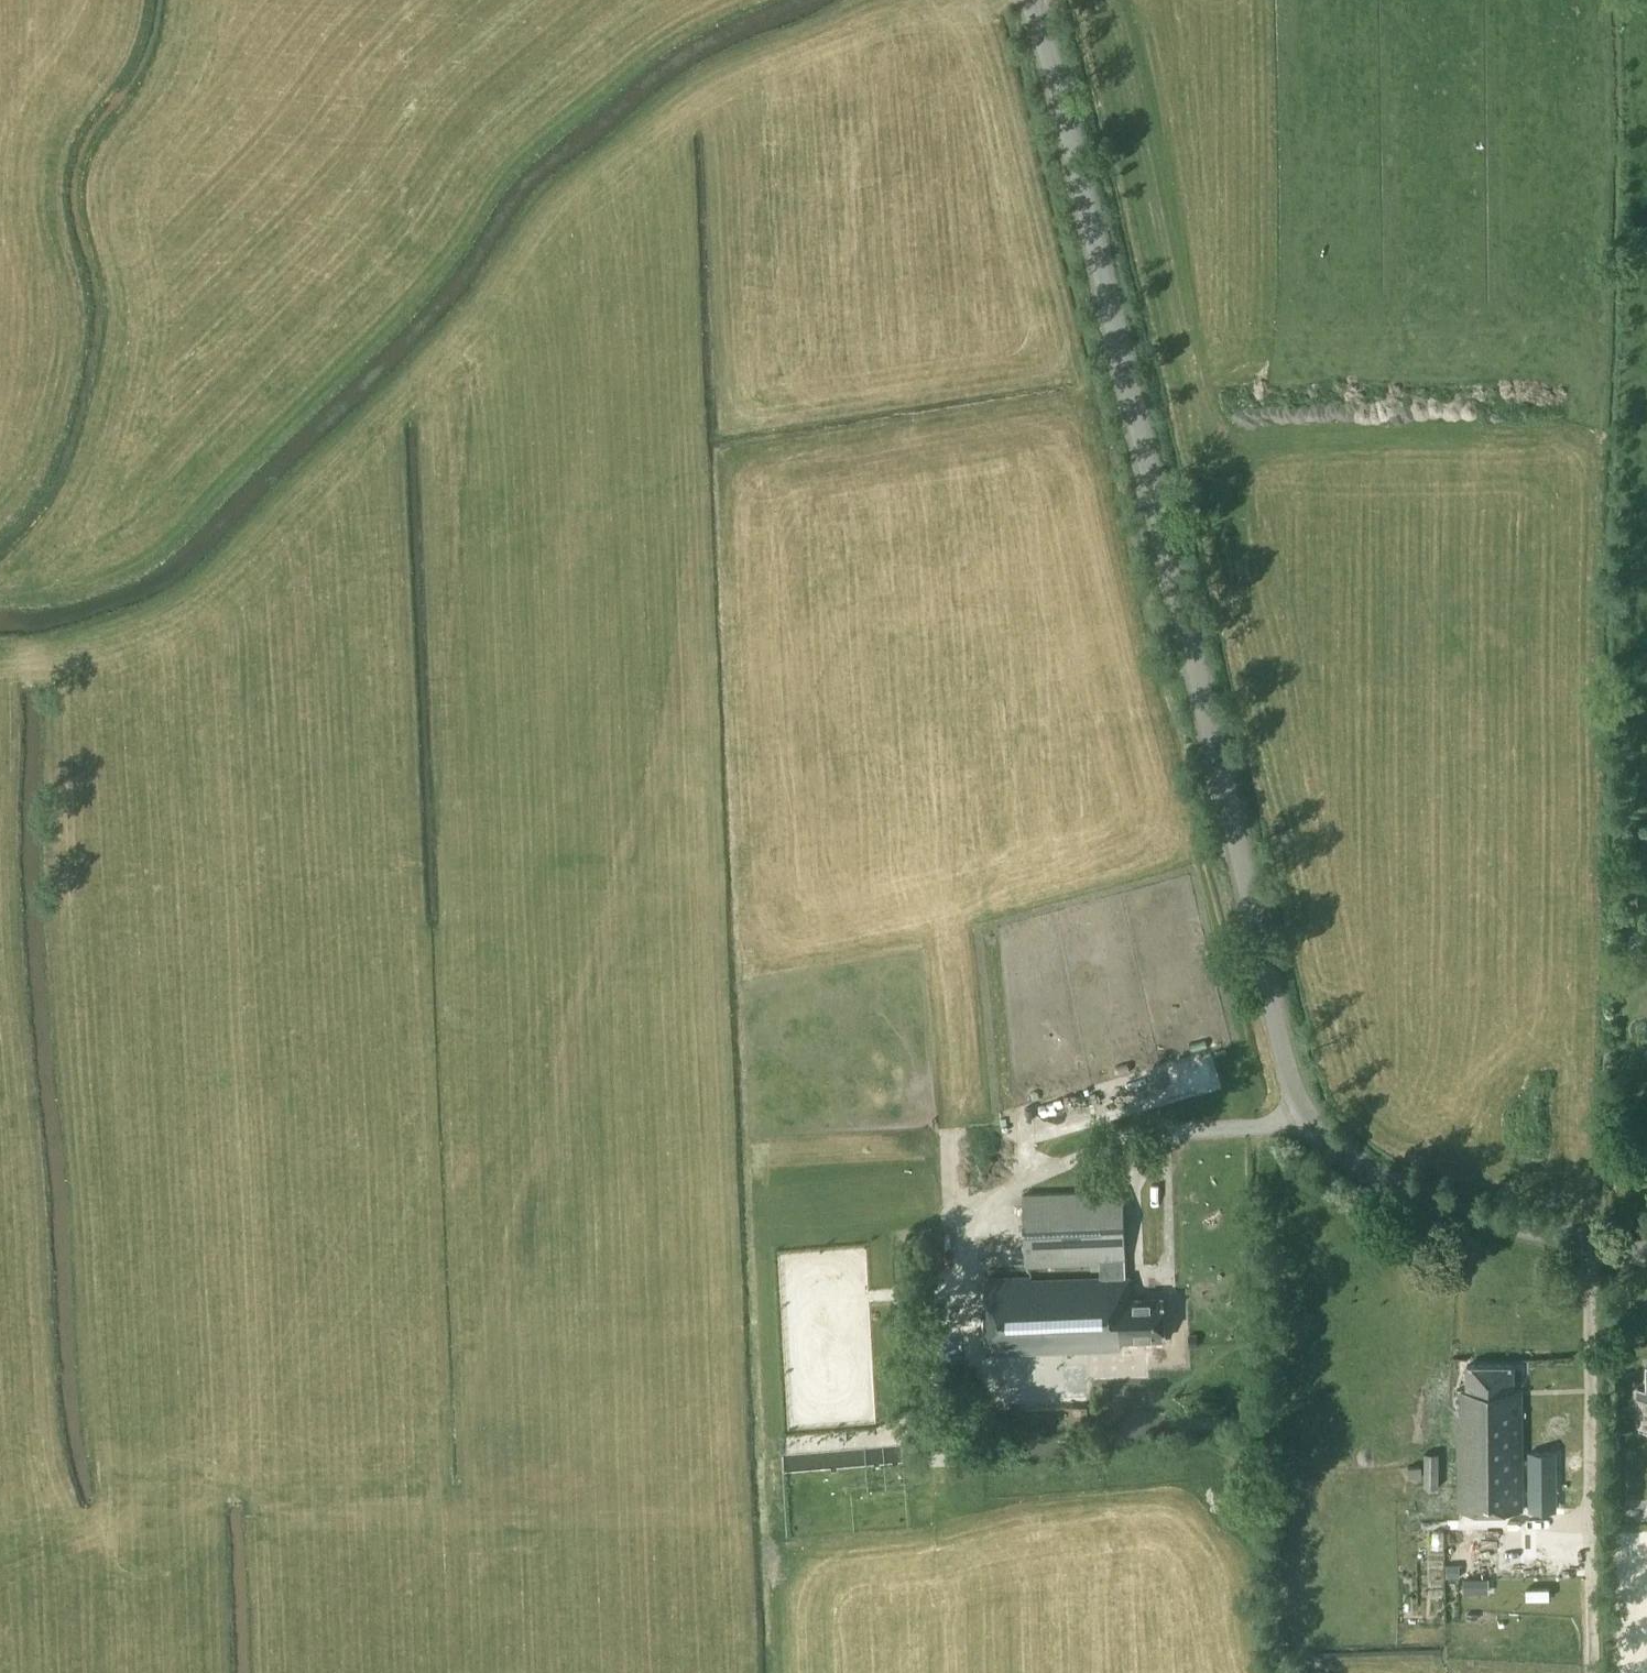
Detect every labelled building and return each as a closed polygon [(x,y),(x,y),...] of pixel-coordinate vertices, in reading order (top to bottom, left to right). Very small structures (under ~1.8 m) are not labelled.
[(1120,1339),(1165,1338),(1162,1296),(1130,1297),(1129,1276),(1125,1276),(1122,1188),(1022,1192),(1024,1263),(1099,1261),(1099,1277),(1030,1279),(1030,1275),(984,1277),(986,1352),(1120,1347),(1120,1339)] [(1459,1508),(1523,1507),(1521,1388),(1514,1388),(1513,1364),(1467,1365),(1467,1388),(1457,1388),(1457,1393),(1455,1393),(1455,1403),(1458,1403),(1459,1508)] [(1086,1366),(1019,1366),(1019,1402),(1086,1401),(1086,1366)] [(1638,1428),(1646,1428),(1646,1433),(1646,1388),(1637,1389),(1638,1428)] [(1440,1486),(1440,1452),(1425,1452),(1425,1486),(1440,1486)]
